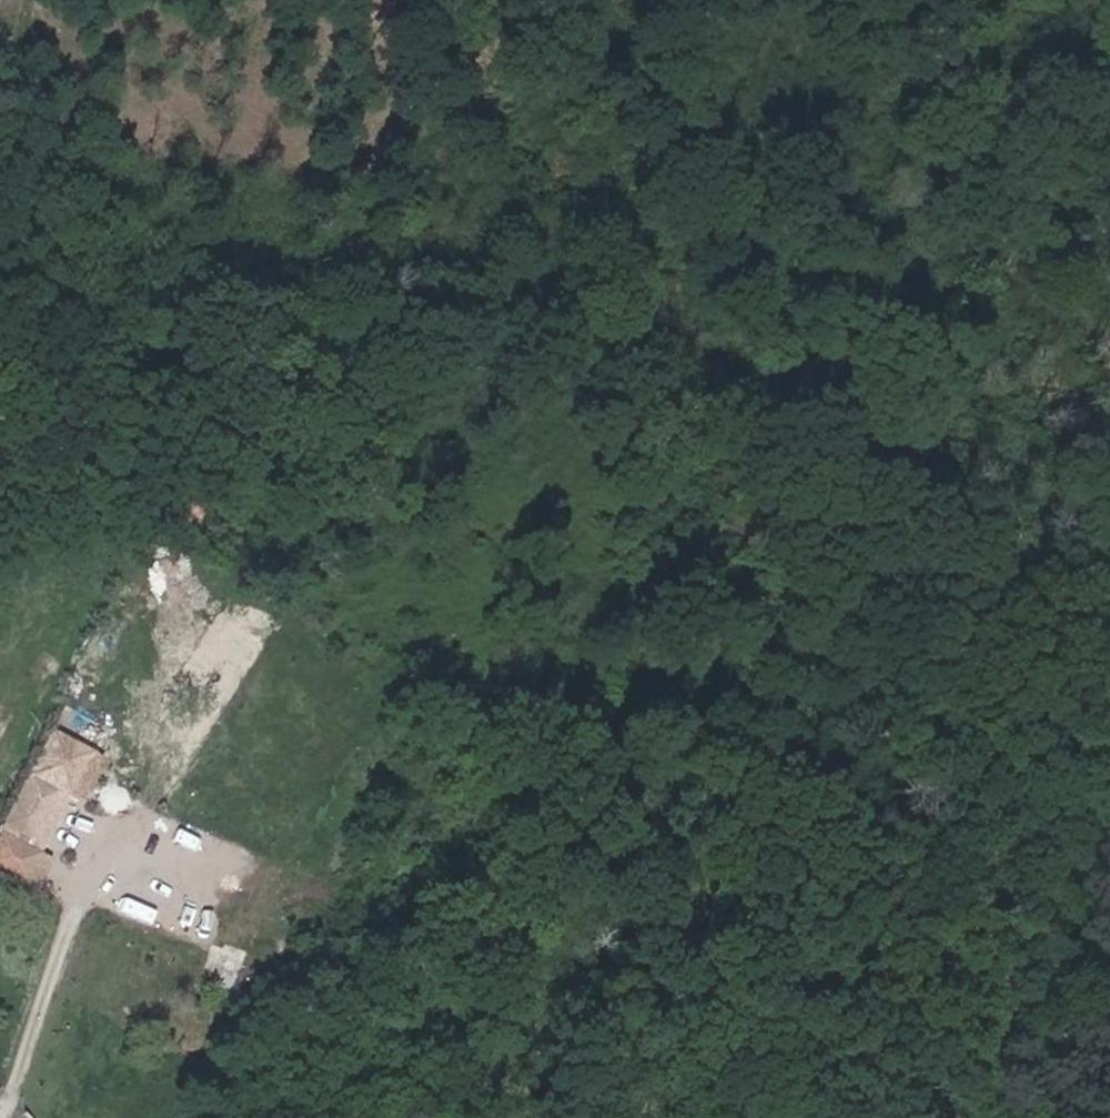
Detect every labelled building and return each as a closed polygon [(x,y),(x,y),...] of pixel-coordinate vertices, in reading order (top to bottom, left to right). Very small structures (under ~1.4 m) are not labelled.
[(0,816),(0,872),(36,890),(54,856),(47,853),(98,752),(45,726),(0,816)]
